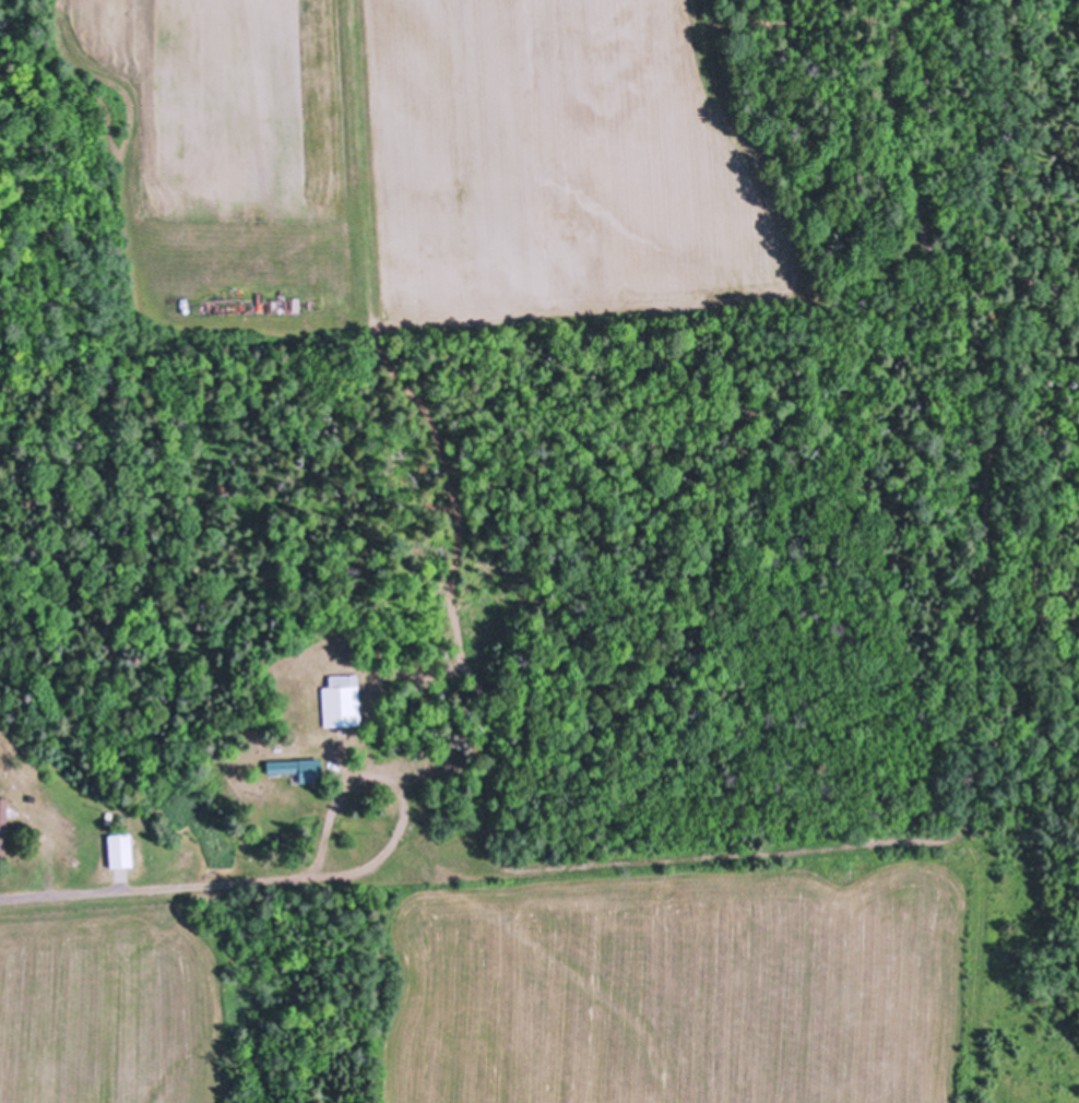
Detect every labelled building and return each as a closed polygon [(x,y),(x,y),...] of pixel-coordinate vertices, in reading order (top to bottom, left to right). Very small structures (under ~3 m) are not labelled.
[(357,673),(359,723),(323,724),(321,686),(330,685),(329,674),(357,673)] [(266,759),(320,756),(321,780),(298,781),(298,770),(292,771),(268,772),(266,759)] [(0,800),(0,838),(13,838),(13,800),(0,800)] [(107,833),(130,832),(132,865),(109,866),(107,833)]
